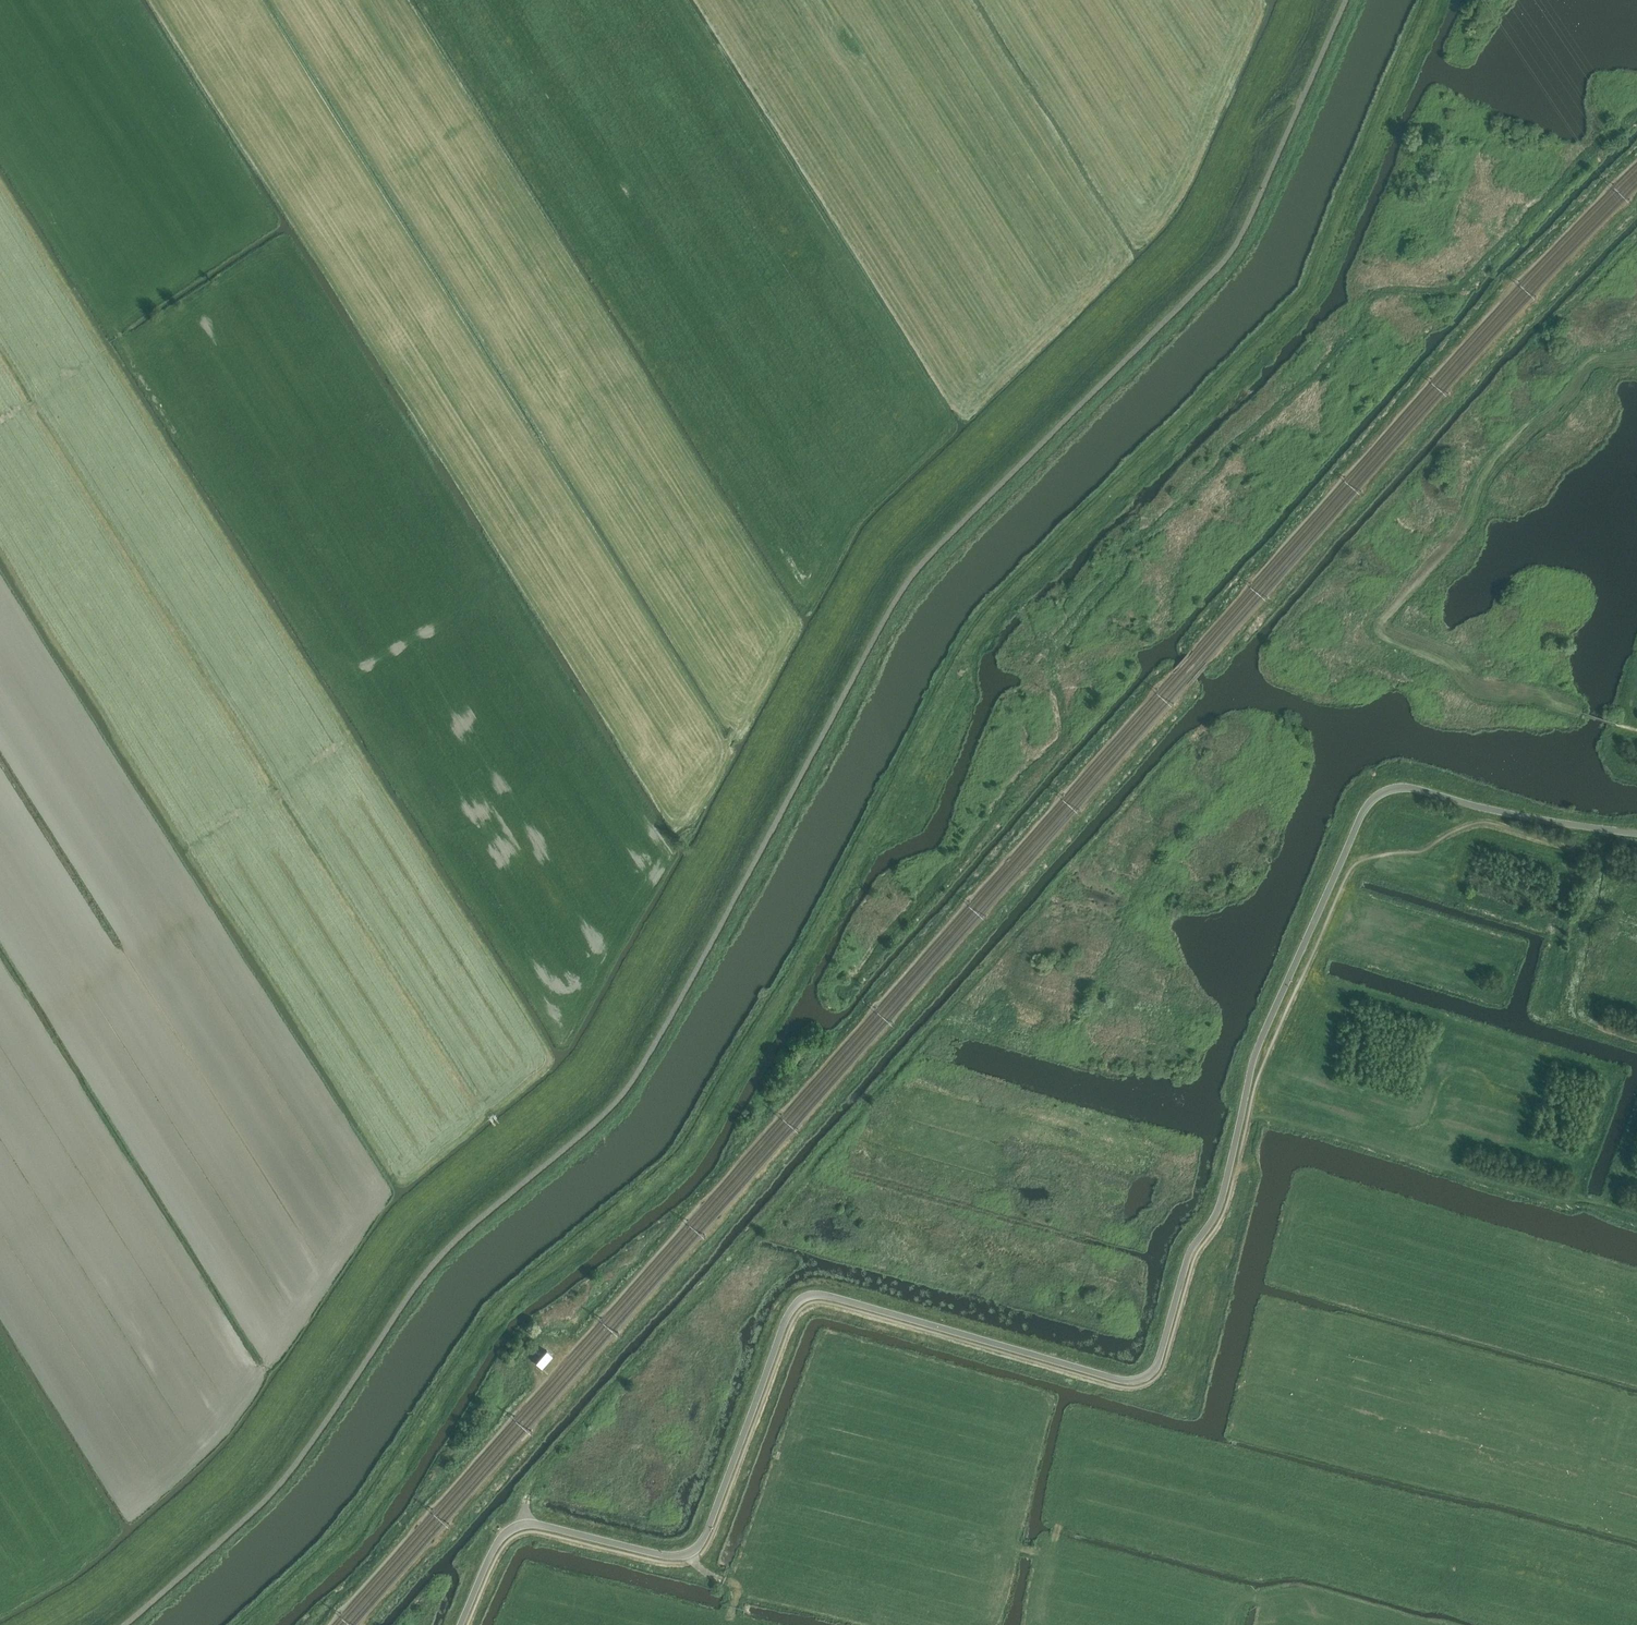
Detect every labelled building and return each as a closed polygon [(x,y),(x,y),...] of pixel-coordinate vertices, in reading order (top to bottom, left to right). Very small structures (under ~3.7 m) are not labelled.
[(542,1367),(553,1354),(547,1349),(536,1361),(542,1367)]
